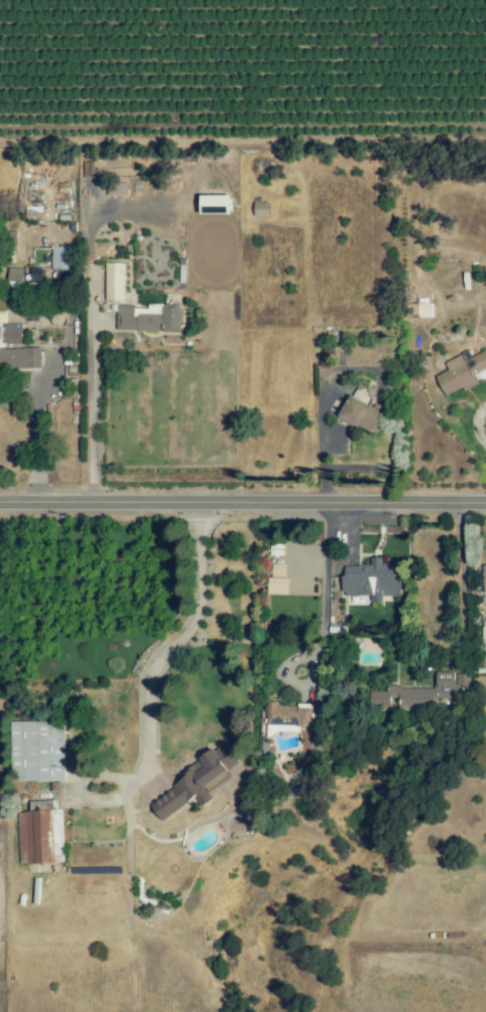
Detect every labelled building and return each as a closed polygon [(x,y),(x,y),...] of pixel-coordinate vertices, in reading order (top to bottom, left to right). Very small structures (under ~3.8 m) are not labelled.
[(231,196),(201,196),(201,213),(231,213),(231,196)] [(268,202),(254,203),(254,216),(269,216),(268,202)] [(51,272),(70,272),(71,247),(52,247),(51,272)] [(105,300),(123,301),(124,263),(105,263),(105,300)] [(7,294),(21,294),(22,269),(8,268),(7,294)] [(30,269),(31,284),(45,283),(44,268),(30,269)] [(431,301),(418,301),(418,318),(432,317),(431,301)] [(181,332),(181,306),(163,305),(163,309),(117,308),(116,330),(181,332)] [(4,344),(21,344),(22,324),(4,324),(4,344)] [(40,368),(40,348),(0,348),(0,368),(40,368)] [(462,388),(463,390),(477,384),(473,374),(485,368),(485,350),(470,357),(468,351),(444,362),(447,370),(435,376),(444,396),(462,388)] [(372,434),(383,414),(349,396),(338,416),(372,434)] [(371,596),(370,602),(382,602),(382,596),(400,596),(400,564),(381,564),(381,557),(371,557),(371,566),(343,566),(343,596),(371,596)] [(288,594),(288,578),(268,578),(268,594),(288,594)] [(469,674),(435,672),(434,689),(386,686),(386,692),(374,691),(372,707),(432,711),(433,699),(459,701),(459,695),(468,695),(469,674)] [(313,727),(313,704),(266,704),(266,726),(299,727),(313,727)] [(13,722),(12,781),(64,781),(65,722),(13,722)] [(161,821),(195,798),(201,807),(213,799),(208,792),(230,777),(227,771),(238,763),(227,746),(147,800),(161,821)] [(61,810),(17,811),(19,864),(63,863),(61,810)]
